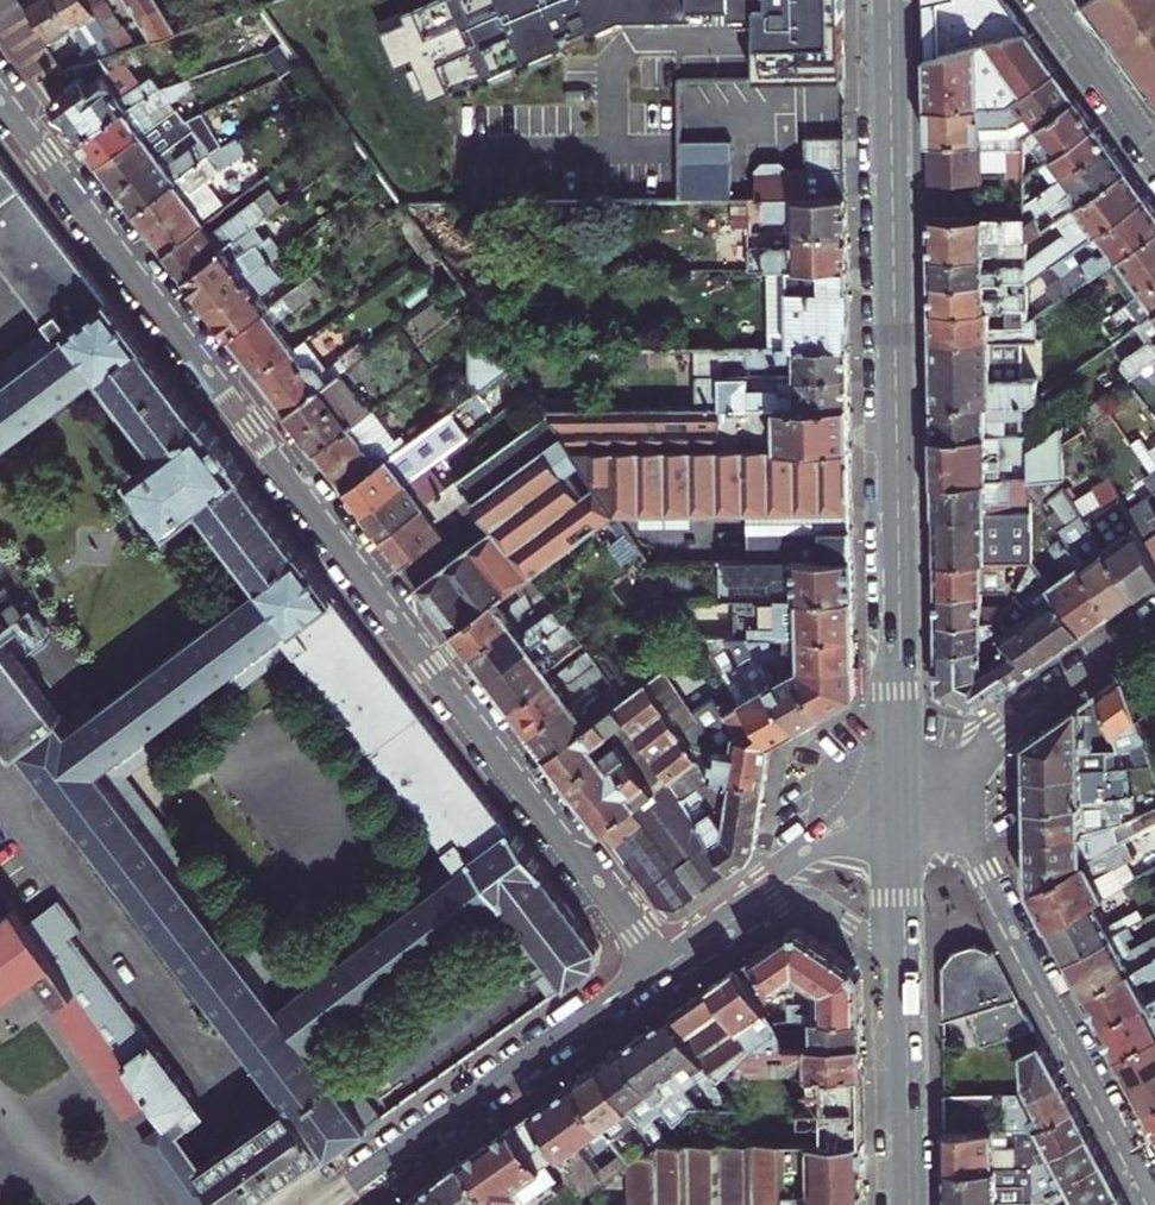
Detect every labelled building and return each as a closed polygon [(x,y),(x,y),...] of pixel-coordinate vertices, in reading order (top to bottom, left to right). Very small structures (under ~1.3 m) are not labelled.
[(20,7),(16,0),(0,0),(0,22),(20,7)] [(72,30),(54,0),(32,0),(26,4),(49,43),(72,30)] [(72,30),(74,34),(79,31),(77,26),(95,16),(90,8),(86,0),(54,0),(72,30)] [(158,0),(126,0),(137,18),(160,4),(158,0)] [(403,15),(406,22),(382,33),(397,68),(413,60),(431,100),(625,17),(754,14),(754,38),(755,80),(844,79),(843,36),(842,0),(438,0),(403,15)] [(980,72),(980,75),(993,74),(1000,102),(1011,101),(1022,93),(1054,70),(1005,0),(926,0),(926,56),(927,74),(980,72)] [(1078,4),(1088,17),(1103,31),(1105,29),(1147,87),(1154,82),(1154,84),(1154,0),(1083,0),(1078,4)] [(137,18),(151,40),(177,31),(160,4),(137,18)] [(60,72),(20,7),(0,22),(0,35),(35,81),(60,72)] [(200,17),(202,22),(221,16),(217,8),(200,17)] [(100,24),(108,36),(119,30),(122,28),(114,15),(100,24)] [(130,48),(119,30),(108,36),(117,52),(130,48)] [(51,102),(78,138),(159,87),(151,77),(121,95),(105,73),(111,69),(102,57),(91,61),(75,67),(84,78),(51,102)] [(1011,101),(1000,102),(987,102),(927,104),(928,141),(978,140),(978,168),(1007,168),(1007,174),(1023,174),(1023,167),(1023,153),(1023,146),(1022,135),(1074,98),(1054,70),(1022,93),(1011,101)] [(927,74),(927,104),(987,102),(1000,102),(993,74),(980,75),(980,72),(927,74)] [(78,138),(97,163),(157,123),(150,115),(171,101),(187,91),(191,85),(188,78),(159,87),(78,138)] [(1050,156),(1094,125),(1074,98),(1022,135),(1023,146),(1023,153),(1030,148),(1041,163),(1050,156)] [(150,115),(157,123),(177,109),(171,101),(150,115)] [(157,123),(97,163),(115,187),(169,148),(174,144),(167,136),(187,123),(185,120),(177,109),(157,123)] [(169,148),(115,187),(133,211),(211,154),(222,147),(204,123),(194,132),(205,146),(200,150),(196,145),(177,158),(169,148)] [(167,136),(174,144),(193,131),(187,123),(167,136)] [(1094,125),(1050,156),(1063,176),(1107,144),(1094,125)] [(235,140),(222,147),(211,154),(133,211),(164,251),(200,224),(203,221),(194,209),(216,193),(206,180),(243,151),(235,140)] [(794,216),(794,235),(847,234),(845,140),(805,141),(805,173),(788,174),(781,167),(763,167),(756,174),(756,199),(749,199),(749,216),(762,216),(767,222),(784,222),(790,216),(794,216)] [(978,140),(928,141),(928,183),(979,181),(978,168),(978,140)] [(680,143),(681,200),(732,200),(731,143),(680,143)] [(1067,210),(1125,170),(1107,144),(1063,176),(1034,196),(1024,203),(1024,214),(1024,234),(1024,240),(1040,229),(1035,214),(1058,198),(1067,210)] [(17,755),(24,750),(266,1074),(325,1151),(328,1155),(381,1118),(321,1038),(491,908),(502,899),(568,984),(597,963),(599,944),(542,874),(544,873),(510,828),(508,830),(334,598),(336,596),(303,552),(300,553),(243,476),(245,475),(233,461),(234,459),(215,434),(213,435),(203,420),(201,422),(141,347),(144,345),(109,300),(107,301),(0,159),(0,261),(51,328),(0,368),(0,449),(90,380),(154,460),(132,476),(170,530),(193,515),(254,594),(69,733),(61,723),(63,721),(5,644),(0,637),(0,733),(17,755)] [(1023,175),(1034,168),(1030,162),(1023,167),(1023,174),(1023,175)] [(1044,174),(1038,165),(1034,168),(1023,175),(1024,203),(1034,196),(1029,189),(1041,181),(1044,174)] [(1085,239),(1145,197),(1125,170),(1067,210),(1055,219),(1067,235),(1062,233),(1031,256),(1028,252),(1025,252),(1025,266),(1025,280),(1052,262),(1085,239)] [(1154,231),(1154,211),(1145,197),(1085,239),(1094,252),(1061,276),(1052,262),(1025,280),(1026,293),(1026,308),(1026,323),(1034,317),(1087,279),(1106,265),(1118,257),(1154,231)] [(749,199),(734,200),(736,228),(749,228),(749,222),(749,216),(749,199)] [(164,251),(184,278),(222,249),(267,215),(255,200),(208,235),(200,224),(164,251)] [(929,217),(930,255),(983,254),(994,253),(995,235),(1024,234),(1024,214),(929,217)] [(1118,257),(1142,292),(1154,282),(1154,231),(1118,257)] [(787,270),(847,269),(847,234),(794,235),(795,255),(789,255),(784,250),(750,251),(751,271),(768,271),(787,270)] [(184,278),(206,308),(269,260),(257,245),(233,262),(222,249),(184,278)] [(930,255),(930,283),(984,282),(1025,280),(1025,266),(1000,266),(998,269),(983,269),(983,254),(930,255)] [(1142,292),(1118,257),(1106,265),(1121,287),(1130,300),(1142,292)] [(263,311),(267,307),(257,294),(281,276),(269,260),(206,308),(228,337),(263,311)] [(847,269),(787,270),(788,324),(784,329),(784,340),(788,344),(789,348),(849,348),(847,269)] [(788,324),(787,270),(768,271),(770,349),(789,348),(788,344),(784,340),(784,329),(788,324)] [(311,294),(301,281),(282,296),(292,309),(311,294)] [(931,310),(989,309),(1026,308),(1026,293),(1000,293),(998,296),(984,296),(984,282),(930,283),(931,310)] [(1142,292),(1130,300),(1127,302),(1134,314),(1146,306),(1148,301),(1154,311),(1154,282),(1142,292)] [(1121,287),(1102,300),(1112,314),(1119,308),(1127,302),(1130,300),(1121,287)] [(1126,319),(1119,308),(1112,314),(1119,324),(1126,319)] [(989,342),(1035,341),(1034,317),(1026,323),(1026,327),(989,327),(989,309),(931,310),(931,340),(989,339),(989,342)] [(292,349),(263,311),(228,337),(257,375),(292,349)] [(1137,326),(1147,341),(1124,357),(1123,367),(1130,378),(1154,360),(1154,313),(1137,326)] [(932,404),(1028,402),(1037,396),(1035,341),(989,342),(989,339),(931,340),(932,404)] [(797,361),(797,377),(849,377),(849,348),(789,348),(770,349),(720,349),(721,363),(748,363),(748,367),(780,367),(782,363),(782,361),(797,361)] [(303,364),(292,349),(257,375),(286,413),(326,383),(313,365),(305,362),(303,364)] [(721,408),(850,406),(849,377),(797,378),(721,378),(720,364),(720,349),(696,350),(696,408),(721,408)] [(506,350),(469,350),(470,396),(515,362),(508,352),(506,350)] [(326,383),(286,413),(315,451),(356,419),(366,412),(338,373),(326,383)] [(933,437),(983,436),(983,421),(1016,420),(1016,435),(1028,435),(1028,434),(1028,402),(932,404),(933,437)] [(471,425),(457,405),(406,443),(400,448),(386,458),(344,489),(363,515),(440,457),(436,451),(471,425)] [(850,407),(721,408),(722,449),(851,448),(850,407)] [(530,574),(532,576),(614,516),(775,513),(852,511),(851,448),(722,449),(721,408),(548,409),(550,413),(459,481),(469,495),(474,501),(493,527),(481,536),(450,559),(416,585),(453,633),(496,601),(514,587),(530,574)] [(386,458),(381,452),(356,419),(315,451),(344,489),(386,458)] [(1028,434),(1028,435),(1029,449),(1051,433),(1045,424),(1028,434)] [(933,437),(934,482),(999,480),(999,454),(1028,453),(1029,479),(1063,478),(1062,426),(1051,433),(1029,449),(1028,435),(1016,435),(983,436),(933,437)] [(396,442),(400,448),(406,443),(402,437),(396,442)] [(396,442),(381,452),(386,458),(400,448),(396,442)] [(1140,457),(1150,471),(1154,468),(1154,446),(1140,457)] [(363,515),(381,538),(425,505),(415,491),(449,466),(442,456),(440,457),(363,515)] [(1154,491),(1154,478),(1150,471),(1144,476),(1154,491)] [(1091,483),(1102,499),(1118,489),(1107,473),(1091,483)] [(1016,512),(1029,512),(1029,494),(1029,479),(999,480),(934,482),(934,514),(984,514),(985,494),(1007,494),(1008,490),(1016,489),(1016,512)] [(416,585),(450,559),(436,540),(443,535),(434,522),(452,508),(469,495),(459,481),(425,505),(381,538),(416,585)] [(1067,547),(1112,611),(1137,593),(1082,514),(1063,488),(1050,496),(1074,531),(1081,536),(1067,547)] [(1082,514),(1137,593),(1154,581),(1154,561),(1144,541),(1140,533),(1118,491),(1102,501),(1106,508),(1092,518),(1087,511),(1082,514)] [(469,495),(452,508),(457,515),(462,511),(474,501),(469,495)] [(474,501),(462,511),(481,536),(493,527),(474,501)] [(852,511),(775,513),(776,533),(852,530),(852,511)] [(1031,560),(1030,529),(1029,512),(1016,512),(984,514),(934,514),(935,563),(983,561),(1003,561),(1031,560)] [(1144,541),(1154,534),(1154,522),(1140,533),(1144,541)] [(1049,587),(1082,632),(1112,611),(1067,547),(1052,527),(1045,532),(1060,554),(1057,556),(1068,573),(1049,587)] [(748,534),(748,564),(853,561),(852,530),(776,533),(748,534)] [(1144,541),(1154,561),(1154,534),(1144,541)] [(1031,577),(1038,571),(1031,560),(1026,569),(1015,588),(1023,591),(1031,577)] [(769,601),(853,599),(853,561),(748,564),(725,564),(725,577),(719,577),(720,602),(769,601)] [(935,563),(936,594),(981,592),(1007,590),(1010,584),(1015,588),(1026,569),(1003,572),(1003,561),(983,561),(935,563)] [(453,633),(470,655),(513,623),(547,597),(532,576),(530,574),(514,587),(496,601),(453,633)] [(1048,657),(1082,632),(1049,587),(1046,582),(1036,590),(1045,604),(1031,614),(1023,620),(1048,657)] [(1009,649),(1003,653),(998,657),(1015,681),(1048,657),(1023,620),(1031,614),(1020,596),(1023,591),(1015,588),(1010,597),(1016,600),(1013,608),(1008,612),(1009,619),(1015,625),(1001,636),(1005,643),(1009,649)] [(936,623),(993,621),(998,620),(1004,608),(994,609),(993,596),(981,597),(981,592),(936,594),(936,623)] [(762,638),(788,637),(854,636),(853,600),(769,601),(713,603),(676,603),(700,638),(722,638),(731,638),(740,638),(762,638)] [(513,623),(470,655),(488,679),(564,620),(554,607),(530,625),(529,631),(523,636),(513,623)] [(5,644),(15,637),(0,618),(0,637),(5,644)] [(574,634),(564,620),(488,679),(505,702),(548,670),(537,656),(542,653),(549,653),(574,634)] [(1001,636),(993,621),(936,623),(937,652),(983,646),(982,639),(993,637),(997,644),(999,647),(1005,643),(1001,636)] [(754,657),(759,664),(763,664),(762,657),(771,657),(771,664),(801,663),(801,665),(854,664),(854,636),(788,637),(788,648),(762,649),(762,638),(740,638),(754,657)] [(788,637),(762,638),(762,649),(788,648),(788,637)] [(705,647),(711,656),(728,647),(722,638),(700,638),(705,647)] [(766,674),(759,664),(754,657),(746,661),(731,638),(722,638),(728,647),(736,660),(740,665),(737,667),(763,691),(768,688),(796,729),(822,714),(793,674),(779,682),(774,676),(769,673),(766,674)] [(1005,643),(999,647),(1003,653),(1009,649),(1005,643)] [(974,709),(1015,681),(998,657),(984,667),(983,646),(937,652),(937,692),(974,709)] [(528,733),(571,700),(560,686),(563,684),(574,684),(598,666),(588,651),(554,677),(511,710),(528,733)] [(763,664),(759,664),(766,674),(769,673),(774,676),(779,682),(793,674),(822,714),(855,696),(854,664),(801,665),(801,663),(771,664),(771,657),(762,657),(763,664)] [(737,695),(770,743),(796,729),(768,688),(763,691),(737,667),(740,665),(736,660),(730,663),(734,668),(724,674),(737,695)] [(720,669),(724,674),(734,668),(730,663),(720,669)] [(548,670),(505,702),(511,710),(554,677),(548,670)] [(1122,677),(1099,693),(1109,723),(1118,751),(1131,748),(1137,766),(1151,766),(1122,677)] [(667,781),(677,773),(697,758),(680,734),(646,683),(624,700),(600,718),(618,742),(635,766),(653,791),(631,809),(642,824),(652,837),(664,852),(675,866),(676,868),(692,856),(711,884),(730,870),(667,781)] [(583,716),(571,700),(528,733),(547,758),(600,718),(624,700),(614,687),(590,704),(589,712),(583,716)] [(709,776),(763,788),(770,743),(737,695),(719,707),(736,733),(732,753),(717,751),(697,722),(680,734),(697,758),(709,776)] [(1073,772),(1100,769),(1098,748),(1080,750),(1079,707),(1026,746),(1026,778),(1073,772)] [(600,718),(547,758),(565,782),(618,742),(600,718)] [(1109,723),(1097,726),(1106,754),(1118,751),(1109,723)] [(618,742),(565,782),(583,805),(635,766),(618,742)] [(653,791),(635,766),(583,805),(602,831),(631,809),(653,791)] [(1026,778),(1027,810),(1126,796),(1124,781),(1103,784),(1101,769),(1100,769),(1073,772),(1026,778)] [(695,797),(677,773),(667,781),(730,870),(747,858),(748,858),(754,848),(756,833),(728,829),(726,803),(722,803),(706,781),(699,786),(703,791),(695,797)] [(728,829),(756,833),(763,788),(709,776),(706,781),(722,803),(726,803),(728,829)] [(1093,831),(1119,823),(1117,810),(1130,808),(1129,796),(1126,796),(1027,810),(1028,840),(1093,831)] [(613,846),(642,824),(631,809),(602,831),(613,846)] [(1028,840),(1028,891),(1118,846),(1113,837),(1123,833),(1119,823),(1093,831),(1028,840)] [(652,837),(642,824),(613,846),(623,859),(652,837)] [(664,852),(652,837),(623,859),(635,874),(664,852)] [(1028,891),(1046,925),(1123,886),(1115,869),(1126,864),(1122,855),(1128,852),(1124,843),(1118,846),(1028,891)] [(675,866),(664,852),(635,874),(645,887),(675,866)] [(692,856),(676,868),(696,894),(711,884),(692,856)] [(676,868),(675,866),(645,887),(659,906),(676,909),(696,894),(676,868)] [(1142,876),(1134,879),(1137,886),(1145,882),(1142,876)] [(28,924),(15,907),(0,885),(0,1003),(39,977),(59,1005),(76,993),(153,1103),(166,1122),(176,1135),(206,1113),(71,936),(81,928),(60,900),(28,924)] [(1054,939),(1099,914),(1129,898),(1123,886),(1046,925),(1054,939)] [(491,908),(556,993),(568,984),(502,899),(491,908)] [(1054,939),(1065,960),(1126,928),(1151,915),(1145,904),(1138,907),(1134,907),(1113,917),(1113,921),(1105,925),(1099,914),(1054,939)] [(1083,996),(1154,958),(1154,936),(1128,949),(1124,940),(1131,937),(1126,928),(1065,960),(1083,996)] [(790,929),(738,967),(765,1006),(781,994),(778,988),(798,975),(823,991),(823,1001),(824,1018),(861,1016),(860,975),(854,965),(802,929),(790,929)] [(942,966),(943,1019),(971,1011),(981,1044),(1034,1029),(1026,1014),(993,950),(992,951),(977,944),(976,943),(953,950),(953,951),(943,966),(942,966)] [(1100,1028),(1147,1004),(1135,982),(1146,977),(1149,978),(1154,975),(1154,958),(1083,996),(1100,1028)] [(784,1045),(774,1020),(765,1006),(738,967),(712,986),(753,1046),(765,1045),(784,1045)] [(722,1077),(753,1046),(712,986),(670,1015),(717,1082),(722,1077)] [(76,993),(59,1005),(51,1011),(128,1120),(144,1109),(153,1103),(76,993)] [(1116,1058),(1154,1037),(1154,1019),(1152,1014),(1154,1013),(1154,999),(1147,1004),(1100,1028),(1116,1058)] [(646,1032),(685,1088),(699,1079),(718,1107),(733,1106),(717,1082),(670,1015),(646,1032)] [(824,1018),(774,1020),(784,1045),(786,1045),(861,1042),(861,1016),(824,1018)] [(685,1088),(646,1032),(622,1049),(664,1109),(674,1124),(690,1108),(700,1108),(685,1088)] [(1130,1084),(1154,1071),(1154,1037),(1116,1058),(1130,1084)] [(808,1074),(862,1073),(861,1042),(786,1045),(786,1066),(779,1066),(779,1075),(808,1074)] [(1031,1081),(1036,1092),(1061,1080),(1041,1043),(1023,1051),(1025,1082),(1031,1081)] [(722,1077),(765,1076),(765,1045),(753,1046),(722,1077)] [(664,1109),(622,1049),(599,1065),(641,1124),(664,1109)] [(602,1126),(616,1147),(631,1137),(638,1148),(639,1155),(657,1155),(656,1145),(650,1137),(641,1124),(599,1065),(591,1070),(590,1070),(575,1080),(575,1084),(573,1085),(602,1126)] [(1143,1111),(1154,1105),(1154,1071),(1130,1084),(1143,1111)] [(862,1073),(808,1074),(809,1109),(825,1109),(825,1143),(863,1142),(862,1073)] [(272,1114),(309,1163),(325,1151),(266,1074),(250,1086),(272,1114)] [(1033,1129),(1039,1126),(1075,1108),(1061,1080),(1036,1092),(1034,1094),(1026,1098),(1026,1093),(1004,1094),(1004,1101),(1028,1102),(1033,1102),(1038,1111),(1026,1115),(1005,1115),(1006,1130),(1018,1130),(1025,1129),(1033,1129)] [(573,1147),(602,1126),(573,1085),(571,1086),(567,1085),(553,1095),(553,1098),(531,1113),(548,1137),(583,1188),(591,1188),(620,1168),(628,1163),(621,1154),(596,1172),(581,1151),(573,1147)] [(945,1094),(945,1113),(995,1112),(994,1094),(945,1094)] [(1154,1133),(1154,1105),(1143,1111),(1154,1133)] [(1041,1161),(1053,1154),(1089,1134),(1075,1108),(1039,1126),(1033,1129),(1025,1129),(1018,1130),(1018,1144),(1018,1168),(1022,1168),(1032,1167),(1032,1165),(1041,1161)] [(945,1113),(945,1131),(995,1130),(996,1130),(995,1112),(945,1113)] [(491,1204),(512,1204),(517,1201),(515,1197),(518,1194),(523,1200),(556,1176),(546,1162),(540,1167),(529,1150),(535,1146),(548,1137),(531,1113),(461,1163),(491,1204)] [(225,1204),(250,1204),(290,1176),(309,1163),(272,1114),(254,1128),(198,1167),(225,1204)] [(166,1122),(141,1140),(187,1204),(225,1204),(198,1167),(176,1135),(166,1122)] [(945,1131),(946,1169),(997,1168),(1018,1168),(1018,1144),(1013,1144),(1013,1151),(995,1152),(995,1130),(945,1131)] [(657,1133),(650,1137),(656,1145),(665,1145),(657,1133)] [(1032,1167),(1034,1197),(1041,1193),(1066,1180),(1103,1160),(1089,1134),(1053,1154),(1041,1161),(1032,1165),(1032,1167)] [(657,1204),(864,1204),(863,1142),(675,1145),(665,1145),(656,1145),(657,1155),(657,1204)] [(546,1162),(535,1146),(529,1150),(540,1167),(546,1162)] [(657,1155),(639,1155),(628,1163),(620,1168),(625,1173),(632,1172),(633,1186),(629,1186),(630,1204),(657,1204),(657,1155)] [(1119,1192),(1103,1160),(1066,1180),(1076,1200),(1065,1202),(1060,1204),(1094,1204),(1119,1192)] [(461,1163),(438,1179),(456,1204),(491,1204),(461,1163)] [(997,1168),(946,1169),(947,1203),(1034,1202),(1034,1197),(1032,1167),(1022,1168),(1022,1184),(998,1184),(997,1168)] [(413,1204),(456,1204),(438,1179),(409,1200),(413,1204)] [(1119,1192),(1094,1204),(1126,1204),(1119,1192)] [(1041,1193),(1034,1197),(1034,1202),(1034,1204),(1046,1204),(1041,1193)]
